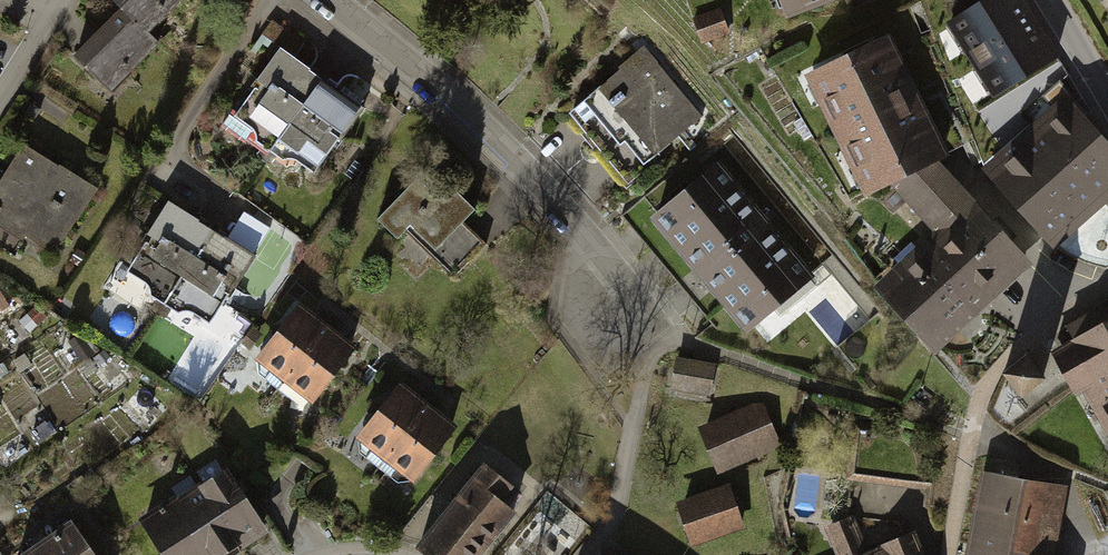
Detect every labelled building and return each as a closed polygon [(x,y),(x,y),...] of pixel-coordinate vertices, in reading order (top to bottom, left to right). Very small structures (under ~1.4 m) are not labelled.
[(109,2),(120,14),(144,38),(182,0),(111,0),(109,2)] [(785,16),(829,0),(779,0),(785,16)] [(720,12),(694,22),(703,44),(729,34),(720,12)] [(120,14),(73,61),(109,96),(156,50),(144,38),(120,14)] [(934,166),(944,161),(887,41),(813,76),(870,196),(892,185),(934,166)] [(287,160),(312,177),(360,111),(278,51),(224,124),(283,166),(287,160)] [(593,98),(652,163),(700,119),(642,55),(593,98)] [(1057,249),(1107,202),(1107,154),(1064,106),(989,175),(1057,249)] [(95,195),(24,149),(0,186),(0,220),(56,256),(95,195)] [(938,234),(970,204),(934,166),(892,185),(938,234)] [(657,227),(750,334),(814,280),(720,172),(657,227)] [(429,173),(378,225),(397,244),(409,232),(455,275),(482,247),(460,226),(471,214),(429,173)] [(938,234),(877,291),(936,352),(1028,265),(970,204),(938,234)] [(214,326),(255,260),(169,208),(128,274),(214,326)] [(256,361),(313,405),(354,353),(297,309),(256,361)] [(1054,352),(1076,390),(1092,381),(1107,409),(1107,321),(1054,352)] [(1025,354),(1004,371),(1022,393),(1043,375),(1025,354)] [(675,363),(669,395),(709,403),(715,371),(675,363)] [(357,446),(413,488),(454,435),(398,393),(357,446)] [(762,408),(699,433),(716,476),(779,452),(762,408)] [(846,486),(927,497),(928,491),(854,480),(859,442),(876,444),(878,433),(854,430),(846,486)] [(418,548),(427,554),(478,554),(514,511),(498,499),(510,485),(486,465),(418,548)] [(159,554),(238,554),(267,536),(227,475),(143,530),(159,554)] [(967,554),(1048,554),(1060,494),(981,480),(967,554)] [(731,492),(677,509),(690,547),(743,529),(731,492)] [(852,525),(827,535),(835,554),(864,554),(852,525)] [(70,527),(29,554),(90,554),(70,527)] [(909,544),(881,554),(913,554),(909,544)]
